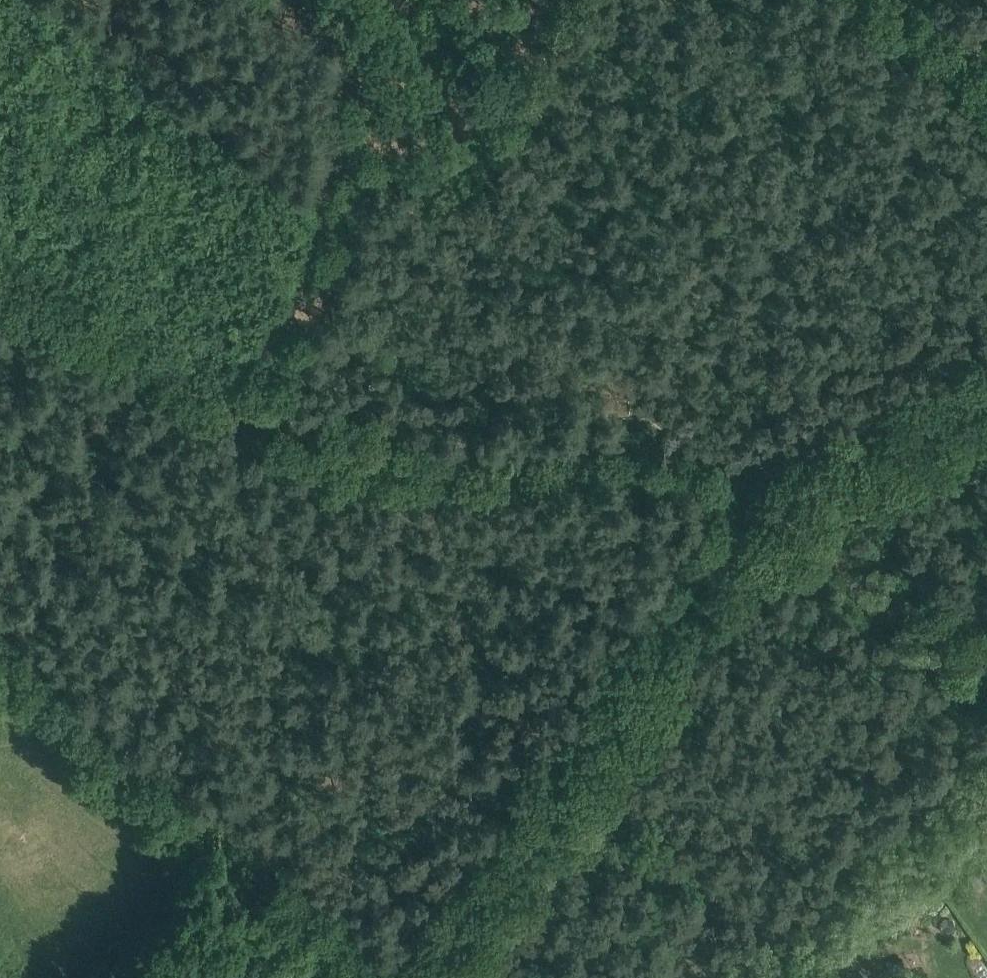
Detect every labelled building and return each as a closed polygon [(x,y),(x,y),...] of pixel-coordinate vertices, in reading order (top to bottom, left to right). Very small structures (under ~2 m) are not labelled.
[(890,964),(896,977),(899,977),(909,974),(903,959),(890,964)]
